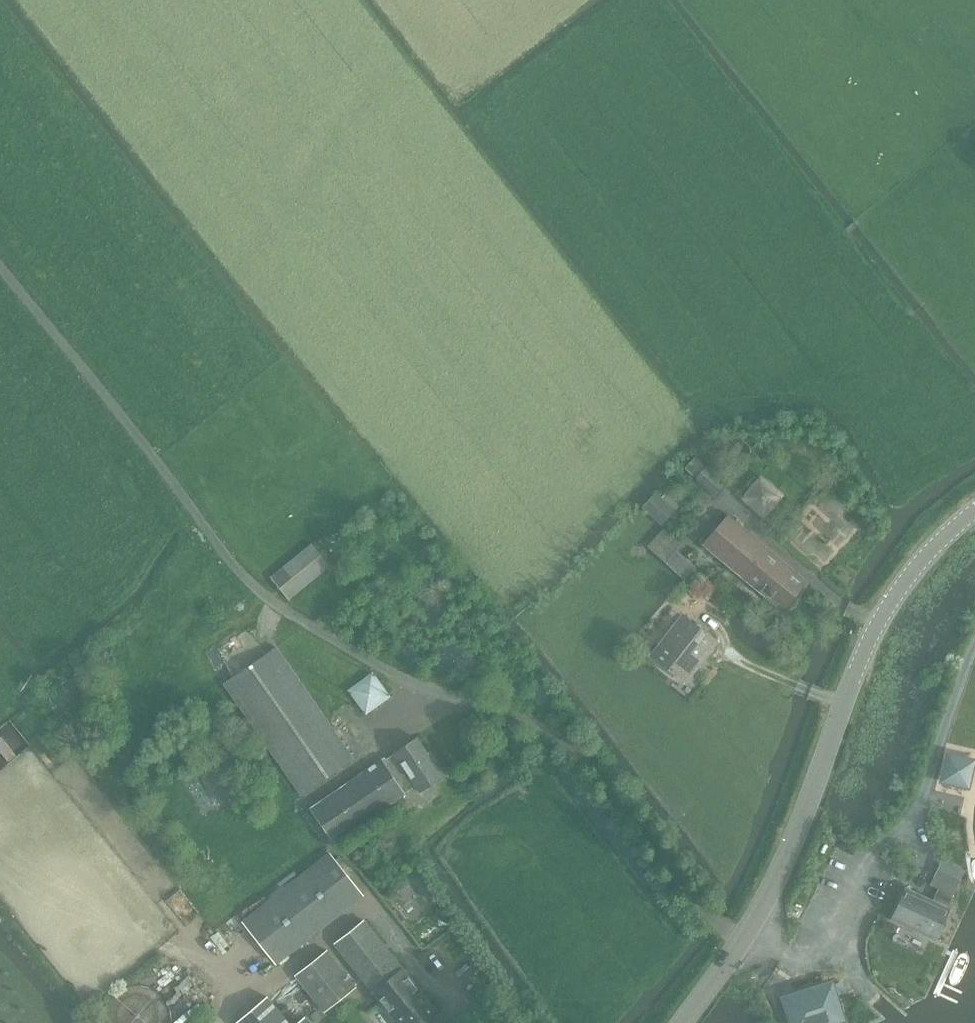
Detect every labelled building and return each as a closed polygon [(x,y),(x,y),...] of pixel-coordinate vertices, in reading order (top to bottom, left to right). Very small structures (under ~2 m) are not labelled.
[(715,497),(728,482),(709,465),(707,468),(695,456),(683,468),(715,497)] [(767,516),(785,492),(762,474),(743,498),(767,516)] [(654,506),(622,540),(639,556),(651,544),(662,555),(683,533),(654,506)] [(784,608),(806,581),(729,515),(704,544),(758,588),(759,586),(784,608)] [(288,597),(329,564),(312,542),(271,575),(288,597)] [(682,613),(650,654),(662,663),(686,682),(718,641),(682,613)] [(352,757),(342,742),(276,647),(224,683),(301,793),(352,757)] [(368,713),(392,696),(374,671),(350,687),(368,713)] [(418,790),(446,771),(430,749),(426,752),(416,736),(395,751),(395,752),(386,758),(385,756),(310,808),(333,841),(404,792),(402,790),(413,783),(418,790)] [(943,780),(967,786),(972,762),(948,756),(943,780)] [(279,963),(364,896),(330,853),(246,919),(279,963)] [(937,870),(930,885),(953,896),(960,881),(937,870)] [(935,939),(938,931),(941,931),(943,929),(944,928),(945,927),(946,925),(946,923),(946,922),(946,920),(946,919),(945,917),(948,909),(906,889),(892,919),(935,939)] [(334,945),(396,1022),(426,1022),(437,1014),(364,921),(334,945)] [(326,1011),(358,986),(328,949),(297,974),(326,1011)] [(831,985),(785,999),(793,1022),(828,1022),(842,1019),(831,985)] [(268,996),(237,1022),(238,1022),(291,1022),(268,996)]
